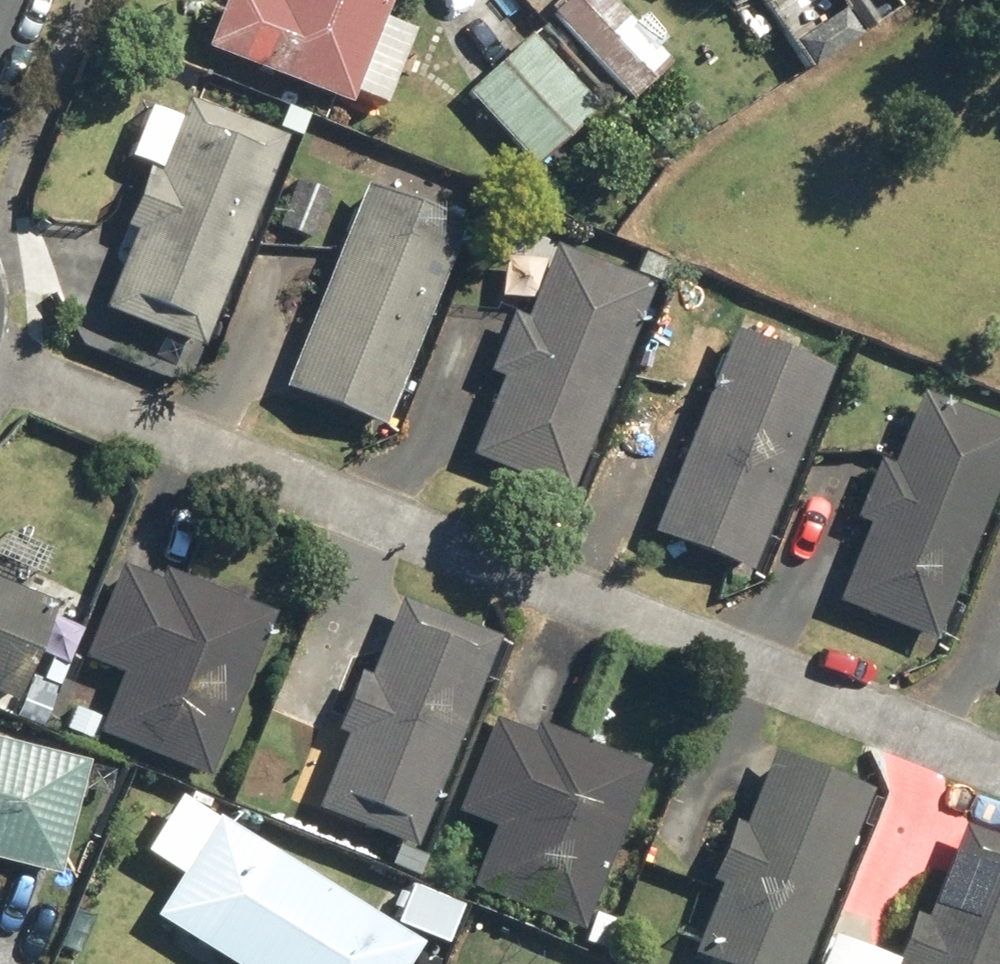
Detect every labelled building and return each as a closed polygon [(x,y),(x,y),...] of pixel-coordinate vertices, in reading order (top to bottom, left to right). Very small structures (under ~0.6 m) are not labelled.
[(272,8),(251,0),(215,0),(192,61),(336,115),(342,98),(378,111),(404,41),(363,26),(373,0),(275,0),(272,8)] [(643,18),(630,29),(604,0),(567,0),(546,19),(625,108),(667,70),(651,53),(664,41),(643,18)] [(583,116),(530,47),(468,95),(521,163),(583,116)] [(190,356),(277,149),(184,109),(175,130),(137,114),(117,160),(135,167),(112,222),(128,229),(92,315),(190,356)] [(307,243),(308,188),(273,187),(272,243),(307,243)] [(459,232),(352,192),(273,402),(380,442),(459,232)] [(560,499),(638,289),(660,297),(672,265),(623,247),(613,273),(540,246),(514,314),(501,309),(477,373),(494,379),(463,463),(560,499)] [(742,345),(724,338),(647,542),(752,582),(828,377),(797,365),(807,339),(752,318),(742,345)] [(999,461),(999,439),(904,402),(878,469),(867,465),(845,523),(859,529),(827,611),(927,650),(999,461)] [(255,622),(114,571),(79,670),(111,681),(89,742),(197,781),(255,622)] [(39,613),(0,596),(0,704),(39,613)] [(401,857),(493,645),(391,600),(358,675),(349,671),(326,723),(347,732),(310,817),(401,857)] [(633,775),(486,715),(444,817),(482,833),(459,890),(567,934),(633,775)] [(858,786),(763,750),(733,828),(717,822),(696,878),(710,884),(681,959),(694,963),(791,963),(858,786)] [(34,867),(30,891),(80,900),(90,844),(57,838),(70,765),(0,753),(0,861),(34,867)] [(163,802),(131,856),(170,879),(141,927),(203,963),(426,963),(428,960),(163,802)] [(953,846),(924,919),(904,911),(883,963),(999,963),(999,864),(953,846)] [(818,948),(812,963),(860,963),(818,948)]
